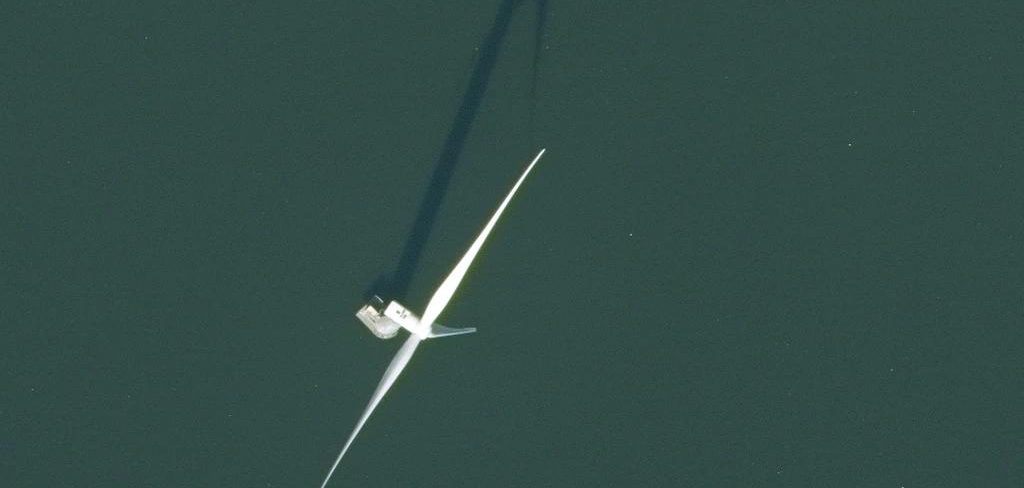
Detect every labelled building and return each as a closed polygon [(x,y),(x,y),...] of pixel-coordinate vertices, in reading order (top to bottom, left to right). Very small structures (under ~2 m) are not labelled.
[(376,321),(375,324),(375,327),(376,329),(378,331),(379,333),(383,334),(386,334),(389,333),(390,331),(392,329),(393,326),(393,324),(392,321),(390,319),(387,317),(385,316),(382,316),(380,317),(378,319),(376,321)]
